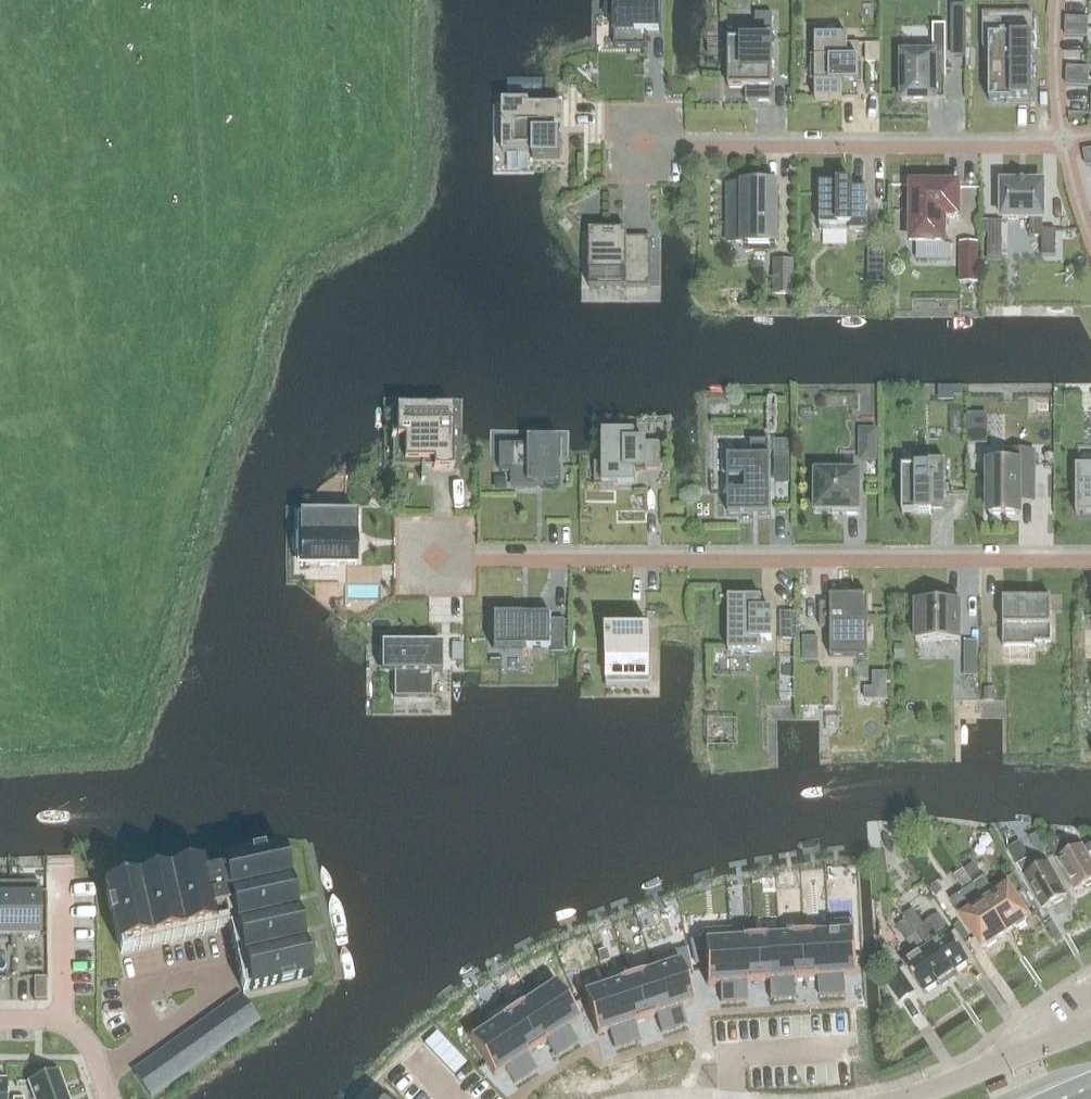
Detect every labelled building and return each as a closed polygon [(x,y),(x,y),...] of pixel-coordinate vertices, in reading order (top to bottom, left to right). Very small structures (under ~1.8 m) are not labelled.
[(660,34),(661,34),(661,0),(606,0),(605,17),(615,17),(614,48),(647,48),(647,28),(660,28),(660,34)] [(745,88),(745,99),(748,99),(748,101),(772,101),(772,14),(755,14),(755,32),(728,32),(729,88),(745,88)] [(989,49),(989,102),(1033,101),(1033,14),(983,14),(983,49),(989,49)] [(966,54),(966,19),(965,19),(953,19),(953,54),(965,54),(966,54)] [(1067,19),(1066,28),(1087,28),(1087,20),(1067,19)] [(1066,28),(1066,36),(1087,37),(1087,28),(1066,28)] [(902,100),(902,101),(928,101),(933,101),(933,89),(933,70),(946,70),(946,35),(933,35),(933,55),(902,55),(902,57),(902,100)] [(815,101),(859,101),(859,44),(847,44),(847,36),(815,36),(815,101)] [(866,43),(867,62),(881,62),(881,43),(866,43)] [(1068,69),(1067,77),(1088,78),(1088,69),(1068,69)] [(1067,77),(1067,86),(1088,87),(1088,78),(1067,77)] [(564,107),(529,106),(529,102),(503,102),(503,153),(533,153),(533,159),(559,159),(560,133),(553,133),(553,126),(564,126),(564,107)] [(777,246),(777,221),(777,184),(742,184),(742,246),(777,246)] [(868,233),(868,191),(852,191),(852,185),(839,185),(820,185),(820,227),(850,227),(850,233),(868,233)] [(944,245),(944,218),(959,218),(959,185),(957,185),(957,189),(937,189),(937,185),(911,185),(911,227),(909,227),(909,231),(911,231),(911,232),(923,245),(944,245)] [(1043,185),(1003,185),(1002,219),(1030,219),(1030,239),(1042,239),(1042,256),(1056,256),(1056,230),(1043,230),(1043,220),(1043,185)] [(651,287),(650,238),(627,238),(627,232),(590,232),(590,289),(627,289),(627,287),(651,287)] [(961,242),(960,269),(978,269),(978,242),(961,242)] [(869,252),(869,266),(885,266),(885,252),(869,252)] [(788,297),(788,262),(767,262),(767,297),(788,297)] [(963,387),(954,387),(954,397),(963,397),(963,387)] [(423,481),(423,461),(433,461),(433,468),(453,469),(453,407),(396,407),(396,437),(391,437),(391,440),(396,440),(396,438),(404,438),(404,461),(421,461),(421,481),(423,481)] [(972,444),(991,443),(990,413),(971,414),(972,444)] [(602,431),(602,486),(618,486),(618,485),(635,485),(635,471),(661,471),(661,443),(640,443),(635,443),(635,432),(602,431)] [(529,445),(500,445),(500,472),(513,472),(513,487),(536,487),(536,485),(560,485),(560,439),(529,439),(529,445)] [(728,458),(728,478),(746,478),(746,492),(728,492),(728,515),(770,514),(770,457),(769,457),(769,441),(750,442),(750,457),(728,458)] [(860,443),(860,461),(876,461),(876,443),(860,443)] [(788,444),(775,444),(775,458),(775,478),(789,478),(788,458),(788,444)] [(989,466),(989,515),(1019,515),(1019,500),(1033,500),(1033,485),(1033,453),(1008,453),(1008,466),(998,466),(989,466)] [(929,468),(902,468),(902,515),(920,515),(931,514),(931,509),(946,509),(946,462),(929,462),(929,468)] [(832,515),(859,515),(859,473),(841,473),(841,467),(819,467),(819,473),(816,473),(816,512),(832,512),(832,515)] [(1076,467),(1076,515),(1090,515),(1090,467),(1076,467)] [(302,515),(302,537),(306,537),(306,564),(338,564),(338,560),(353,560),(353,515),(302,515)] [(762,652),(762,640),(772,640),(772,612),(762,612),(762,598),(729,598),(729,652),(762,652)] [(831,604),(820,604),(820,628),(831,628),(831,659),(868,659),(868,598),(831,598),(831,604)] [(916,642),(959,642),(960,598),(930,598),(930,603),(912,603),(912,622),(916,622),(916,642)] [(1051,643),(1051,598),(1049,598),(1049,606),(1026,606),(1026,600),(1003,600),(1003,647),(1035,647),(1035,643),(1051,643)] [(782,613),(782,641),(795,641),(795,613),(782,613)] [(523,615),(492,615),(492,649),(527,649),(527,648),(551,648),(551,615),(523,615)] [(606,666),(606,680),(651,681),(651,627),(633,627),(633,634),(610,634),(610,630),(606,630),(606,633),(591,633),(591,666),(606,666)] [(818,638),(803,638),(803,662),(818,662),(818,638)] [(965,641),(965,653),(978,653),(978,641),(965,641)] [(381,645),(381,674),(394,674),(394,699),(432,699),(432,674),(442,674),(442,645),(381,645)] [(895,646),(895,657),(905,657),(905,646),(895,646)] [(985,690),(985,703),(993,704),(994,690),(985,690)] [(906,823),(904,824),(893,831),(915,866),(928,858),(906,823)] [(1048,845),(1056,859),(1057,859),(1074,891),(1083,886),(1087,888),(1090,886),(1090,863),(1086,854),(1081,845),(1067,853),(1059,839),(1048,845)] [(1020,842),(1007,850),(1016,866),(1018,865),(1028,860),(1029,859),(1020,842)] [(302,981),(273,851),(222,862),(224,871),(204,875),(204,873),(106,895),(117,946),(235,920),(251,992),(302,981)] [(1028,860),(1018,865),(1041,909),(1066,895),(1048,863),(1034,871),(1028,860)] [(973,885),(982,880),(983,879),(973,864),(963,870),(966,874),(973,885)] [(973,885),(966,874),(963,870),(954,876),(964,891),(973,885)] [(983,879),(982,880),(973,885),(1005,933),(1028,918),(1008,887),(994,896),(983,879)] [(1005,933),(973,885),(964,891),(976,909),(962,918),(982,948),(1005,933)] [(13,896),(0,896),(0,935),(13,935),(13,896)] [(13,896),(13,935),(39,935),(39,896),(13,896)] [(912,910),(903,917),(905,920),(904,920),(906,919),(916,934),(946,978),(949,976),(968,963),(948,934),(948,933),(950,932),(939,915),(923,926),(912,910)] [(904,920),(896,926),(906,941),(907,940),(916,934),(906,919),(904,920)] [(854,932),(829,933),(832,996),(846,995),(844,977),(857,976),(854,932)] [(829,933),(804,935),(807,979),(818,978),(819,996),(832,996),(829,933)] [(917,955),(904,964),(924,993),(942,980),(946,978),(916,934),(907,940),(917,955)] [(804,935),(779,936),(783,999),(796,998),(795,980),(807,979),(804,935)] [(779,936),(754,938),(757,982),(769,981),(770,999),(783,999),(779,936)] [(754,938),(730,939),(734,1002),(747,1001),(746,983),(757,982),(754,938)] [(730,939),(704,941),(707,985),(719,984),(720,1002),(734,1002),(730,939)] [(604,951),(598,953),(601,962),(606,960),(604,951)] [(679,961),(654,969),(674,1028),(686,1024),(681,1007),(693,1003),(679,961)] [(654,969),(631,977),(645,1019),(655,1015),(661,1033),(674,1028),(654,969)] [(895,970),(883,979),(899,1001),(910,993),(895,970)] [(631,977),(607,985),(627,1044),(639,1040),(634,1023),(645,1019),(631,977)] [(46,978),(34,978),(34,1000),(46,1000),(46,978)] [(554,983),(532,997),(566,1049),(577,1042),(567,1027),(578,1020),(554,983)] [(607,985),(582,993),(596,1035),(609,1031),(614,1048),(627,1044),(607,985)] [(532,997),(511,1011),(536,1048),(545,1041),(555,1057),(566,1049),(532,997)] [(134,1075),(151,1098),(259,1021),(243,998),(134,1075)] [(511,1011),(491,1025),(525,1077),(536,1069),(526,1054),(536,1048),(511,1011)] [(491,1025),(469,1039),(493,1076),(504,1069),(514,1084),(525,1077),(491,1025)] [(438,1031),(425,1043),(455,1075),(468,1063),(438,1031)] [(66,1092),(58,1071),(27,1081),(34,1098),(48,1098),(66,1092)]
